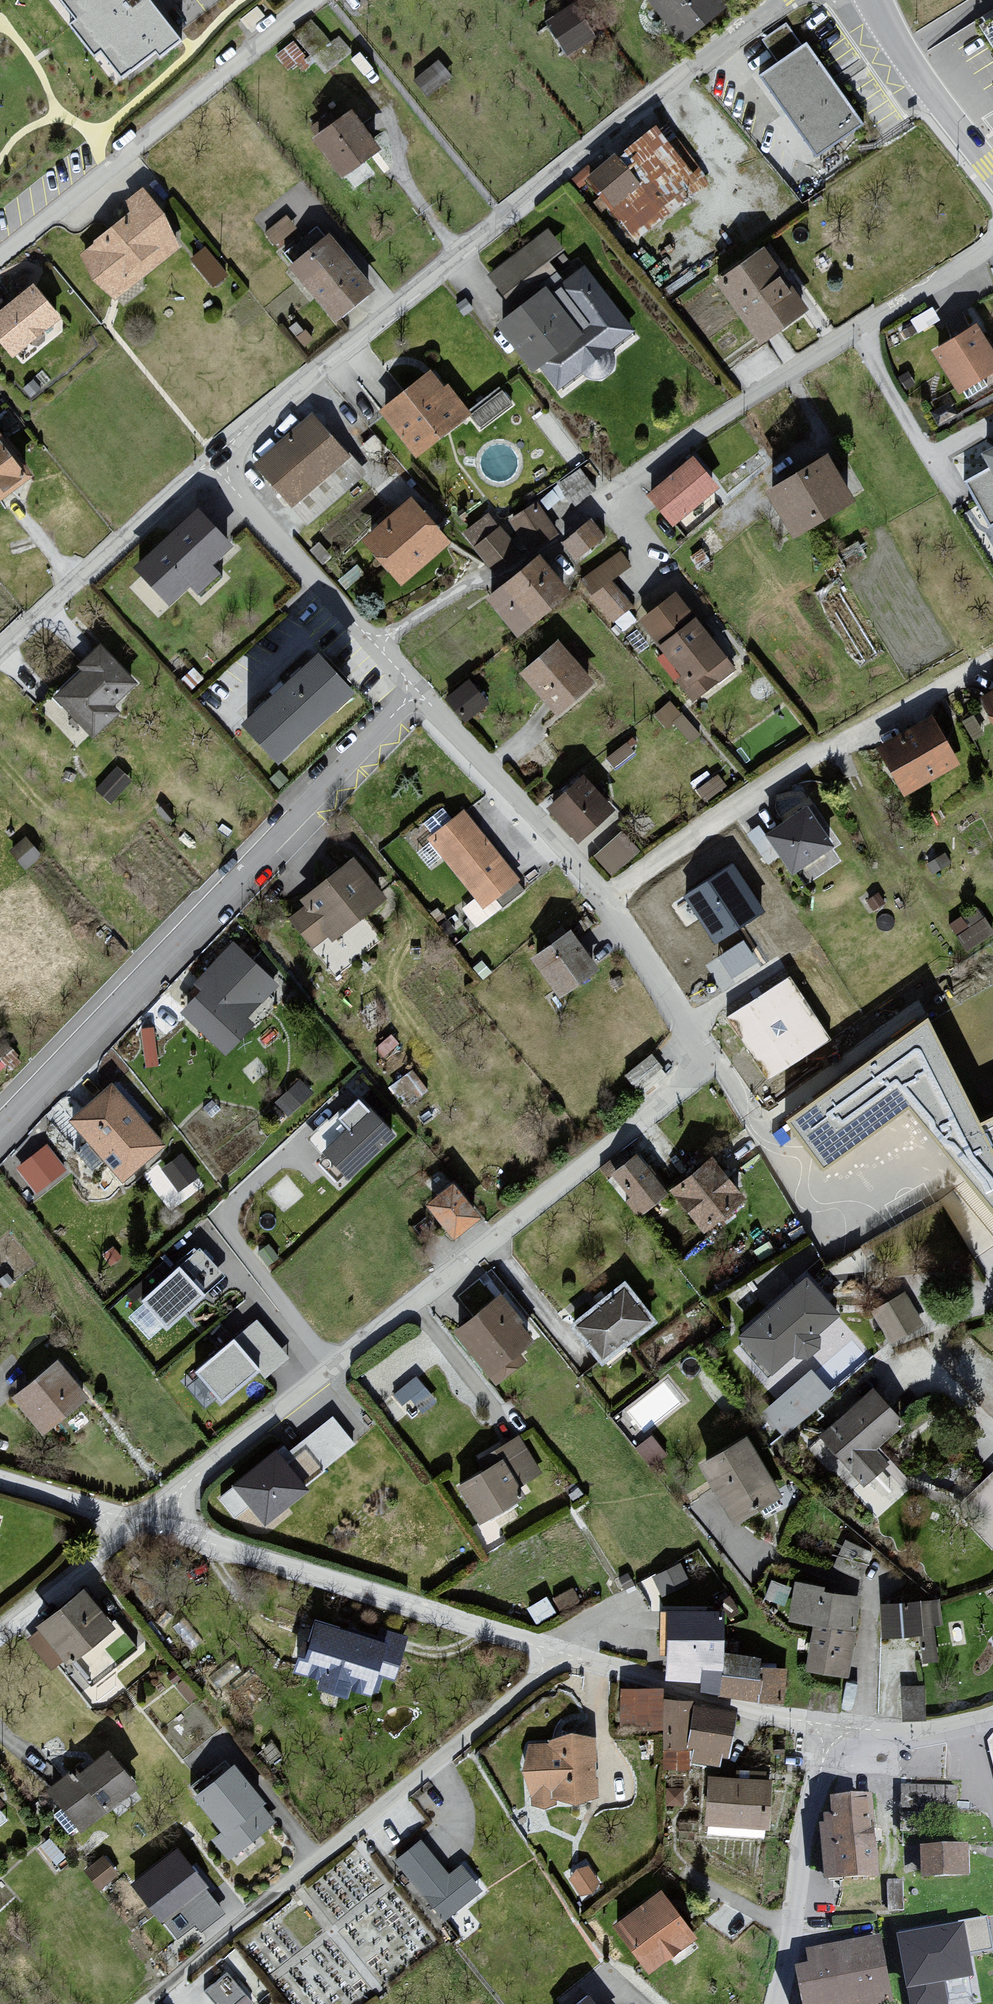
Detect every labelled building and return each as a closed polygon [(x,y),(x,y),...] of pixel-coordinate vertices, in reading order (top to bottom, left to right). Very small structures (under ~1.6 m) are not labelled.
[(147,0),(67,0),(61,5),(83,31),(75,35),(100,67),(107,63),(127,88),(162,63),(166,67),(186,51),(147,0)] [(652,1),(683,38),(724,5),(720,0),(654,0),(652,1)] [(581,11),(553,29),(572,59),(601,41),(581,11)] [(983,36),(992,50),(992,30),(983,36)] [(805,46),(763,75),(822,159),(864,130),(805,46)] [(439,63),(416,83),(431,100),(454,81),(439,63)] [(338,110),(299,138),(327,176),(366,148),(338,110)] [(663,125),(588,186),(631,239),(706,178),(663,125)] [(175,247),(134,198),(68,253),(109,303),(175,247)] [(488,270),(483,273),(500,295),(557,250),(540,228),(488,270)] [(318,232),(281,262),(329,320),(366,290),(318,232)] [(754,248),(709,281),(753,341),(798,308),(754,248)] [(199,249),(183,262),(206,291),(222,278),(199,249)] [(535,285),(483,326),(523,375),(535,365),(557,392),(632,333),(578,266),(543,294),(535,285)] [(0,298),(0,360),(1,361),(53,323),(22,282),(0,298)] [(967,326),(922,352),(948,394),(992,368),(967,326)] [(419,371),(372,409),(411,457),(458,419),(419,371)] [(492,389),(465,411),(478,427),(505,405),(492,389)] [(304,411),(248,460),(287,505),(343,456),(304,411)] [(959,484),(983,529),(992,523),(992,439),(966,454),(978,474),(959,484)] [(21,476),(0,449),(0,492),(21,476)] [(692,459),(645,497),(672,530),(718,492),(692,459)] [(828,460),(767,493),(791,538),(852,505),(828,460)] [(558,478),(571,500),(595,486),(582,464),(558,478)] [(398,494),(353,532),(391,576),(436,537),(398,494)] [(524,548),(550,530),(530,502),(505,519),(524,548)] [(204,513),(137,572),(171,610),(196,589),(202,596),(223,578),(217,572),(239,552),(204,513)] [(558,542),(572,559),(597,538),(583,522),(558,542)] [(494,583),(476,599),(507,634),(553,594),(493,526),(466,550),(494,583)] [(604,581),(585,598),(609,623),(628,606),(604,581)] [(673,591),(634,621),(651,642),(638,652),(682,709),(734,670),(673,591)] [(74,672),(45,698),(85,741),(116,712),(109,704),(132,684),(90,639),(65,662),(74,672)] [(552,642),(514,675),(549,716),(587,683),(552,642)] [(247,733),(280,767),(354,696),(321,662),(247,733)] [(200,692),(237,726),(244,718),(232,706),(244,693),(220,671),(200,692)] [(442,697),(458,721),(482,705),(465,681),(442,697)] [(982,698),(992,717),(992,692),(982,698)] [(924,715),(867,746),(894,794),(950,764),(924,715)] [(576,775),(538,807),(567,841),(605,808),(576,775)] [(795,808),(754,831),(777,872),(818,849),(795,808)] [(457,811),(423,838),(481,913),(516,887),(457,811)] [(621,827),(594,849),(611,869),(638,846),(621,827)] [(301,907),(281,923),(304,950),(321,937),(330,948),(385,902),(343,852),(291,895),(301,907)] [(763,912),(731,865),(684,896),(715,943),(763,912)] [(966,946),(992,927),(992,923),(976,899),(948,919),(966,946)] [(562,935),(525,962),(552,999),(589,971),(562,935)] [(277,987),(233,947),(194,989),(203,997),(183,1019),(226,1059),(253,1030),(245,1022),(277,987)] [(781,979),(721,1019),(764,1083),(824,1042),(781,979)] [(782,1111),(818,1163),(907,1103),(992,1203),(992,1105),(974,1114),(924,1009),(782,1111)] [(646,1058),(622,1077),(633,1090),(657,1072),(646,1058)] [(291,1106),(309,1083),(298,1074),(280,1098),(291,1106)] [(112,1085),(71,1123),(124,1181),(166,1144),(112,1085)] [(339,1112),(310,1141),(351,1183),(396,1139),(361,1105),(346,1119),(339,1112)] [(49,1147),(19,1167),(38,1194),(68,1173),(49,1147)] [(625,1154),(598,1177),(631,1215),(658,1192),(625,1154)] [(176,1158),(157,1174),(174,1195),(194,1180),(176,1158)] [(734,1200),(699,1158),(658,1192),(692,1234),(734,1200)] [(454,1185),(428,1208),(456,1240),(482,1217),(454,1185)] [(201,1251),(183,1268),(210,1297),(228,1280),(201,1251)] [(183,1268),(126,1317),(149,1343),(166,1329),(170,1334),(210,1297),(183,1268)] [(801,1270),(733,1330),(769,1371),(837,1311),(801,1270)] [(623,1280),(569,1320),(596,1357),(651,1316),(623,1280)] [(491,1290),(441,1327),(485,1386),(520,1361),(509,1347),(525,1335),(491,1290)] [(888,1341),(920,1327),(904,1292),(872,1306),(888,1341)] [(258,1322),(236,1341),(264,1374),(270,1381),(292,1362),(258,1322)] [(236,1341),(184,1386),(207,1412),(220,1401),(225,1407),(264,1374),(236,1341)] [(814,1362),(762,1401),(782,1428),(834,1390),(814,1362)] [(60,1367),(19,1403),(52,1441),(93,1405),(60,1367)] [(412,1411),(435,1394),(418,1370),(395,1387),(412,1411)] [(865,1389),(811,1438),(873,1504),(900,1480),(873,1450),(899,1426),(865,1389)] [(332,1416),(287,1453),(310,1480),(355,1443),(332,1416)] [(487,1468),(449,1491),(474,1531),(522,1501),(516,1491),(541,1475),(515,1434),(480,1455),(487,1468)] [(734,1437),(685,1466),(724,1531),(773,1502),(734,1437)] [(282,1444),(217,1494),(235,1516),(250,1505),(263,1521),(310,1480),(287,1453),(282,1444)] [(990,1467),(948,1508),(992,1553),(992,1552),(992,1471),(990,1467)] [(862,1572),(873,1546),(845,1534),(834,1560),(862,1572)] [(677,1565),(648,1578),(656,1596),(686,1583),(677,1565)] [(812,1586),(780,1583),(775,1623),(801,1625),(847,1632),(851,1603),(811,1599),(812,1586)] [(89,1591),(40,1629),(45,1635),(30,1646),(51,1675),(67,1663),(86,1688),(134,1651),(89,1591)] [(538,1598),(519,1611),(531,1627),(549,1615),(538,1598)] [(934,1598),(873,1602),(876,1640),(937,1636),(934,1598)] [(984,1618),(992,1623),(992,1600),(984,1618)] [(717,1609),(660,1608),(659,1665),(716,1665),(717,1647),(717,1609)] [(373,1639),(307,1618),(289,1674),(311,1681),(308,1689),(338,1698),(342,1686),(373,1696),(380,1675),(392,1679),(406,1635),(377,1626),(373,1639)] [(794,1672),(841,1678),(847,1632),(801,1625),(794,1672)] [(758,1654),(717,1647),(716,1665),(715,1689),(750,1696),(753,1667),(758,1654)] [(784,1670),(753,1667),(750,1696),(781,1700),(784,1670)] [(902,1713),(927,1712),(925,1680),(901,1680),(902,1713)] [(655,1688),(608,1686),(606,1733),(648,1735),(647,1770),(681,1771),(681,1760),(715,1762),(717,1715),(683,1713),(683,1702),(654,1701),(655,1688)] [(595,1792),(591,1737),(524,1741),(528,1797),(595,1792)] [(76,1775),(51,1795),(86,1838),(144,1791),(115,1755),(82,1781),(76,1775)] [(233,1770),(199,1797),(227,1832),(213,1843),(232,1868),(281,1829),(233,1770)] [(762,1783),(696,1776),(691,1822),(757,1829),(762,1783)] [(953,1790),(897,1789),(896,1816),(953,1817),(953,1790)] [(20,1817),(0,1793),(0,1833),(20,1817)] [(861,1801),(821,1804),(823,1825),(811,1826),(815,1878),(867,1874),(861,1801)] [(418,1838),(387,1861),(433,1923),(479,1889),(458,1861),(444,1872),(418,1838)] [(227,1908),(175,1841),(129,1877),(176,1937),(196,1922),(201,1929),(227,1908)] [(964,1849),(913,1851),(914,1882),(965,1881),(964,1849)] [(581,1866),(562,1880),(576,1899),(595,1885),(581,1866)] [(652,1887),(600,1926),(636,1974),(688,1935),(652,1887)] [(897,1932),(910,2003),(946,2003),(941,1980),(973,1974),(969,1953),(992,1949),(987,1916),(897,1932)] [(781,1968),(789,2003),(886,2003),(871,1933),(799,1948),(802,1964),(781,1968)] [(206,1994),(214,2003),(242,2003),(247,2001),(228,1979),(206,1994)] [(562,2003),(588,2003),(577,1991),(562,2003)]
